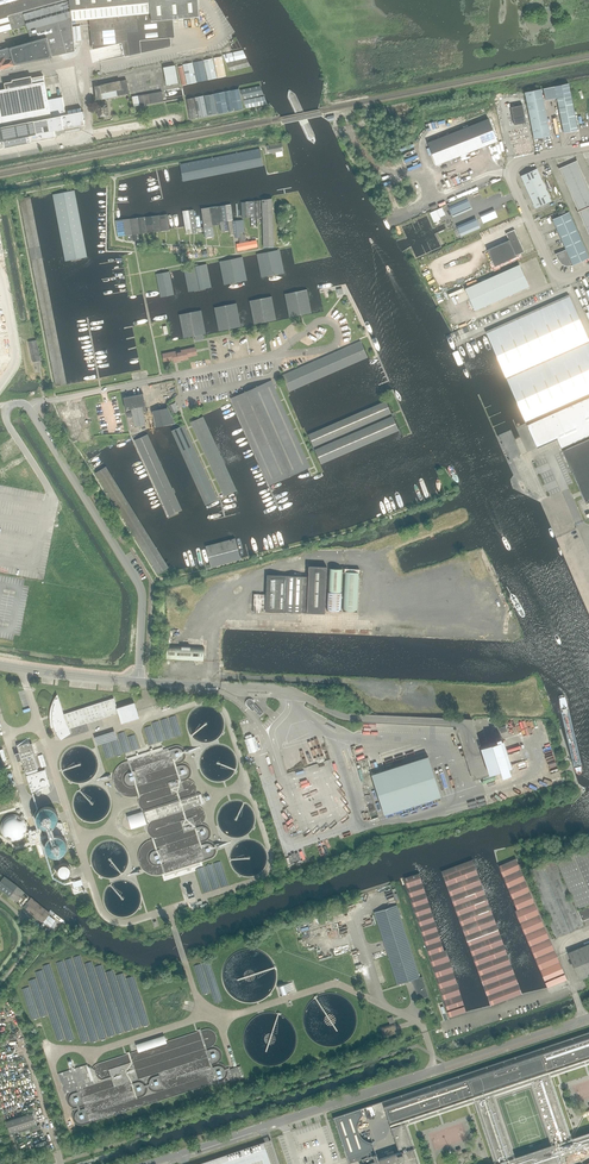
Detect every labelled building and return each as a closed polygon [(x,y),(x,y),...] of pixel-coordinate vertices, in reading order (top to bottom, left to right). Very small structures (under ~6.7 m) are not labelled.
[(14,65),(14,63),(16,63),(16,64),(18,63),(19,62),(66,53),(67,53),(66,50),(64,43),(74,40),(72,26),(72,25),(72,19),(72,18),(71,10),(88,8),(90,24),(92,49),(121,43),(124,56),(124,57),(171,47),(170,37),(164,38),(163,20),(200,17),(198,0),(0,0),(0,33),(27,25),(31,42),(0,50),(0,69),(14,65)] [(72,26),(74,40),(81,40),(80,25),(72,26)] [(67,53),(75,52),(74,48),(74,40),(64,43),(66,50),(67,53)] [(242,50),(241,50),(223,55),(226,62),(246,58),(242,50)] [(222,56),(214,58),(218,78),(226,76),(222,56)] [(213,58),(203,60),(208,80),(217,78),(213,58)] [(227,63),(230,71),(250,66),(246,58),(227,63)] [(203,60),(194,62),(193,62),(194,66),(197,82),(207,80),(203,60)] [(187,84),(194,83),(196,82),(194,69),(192,63),(183,65),(187,84)] [(175,65),(164,67),(167,85),(178,83),(175,65)] [(178,67),(182,86),(187,85),(182,66),(178,67)] [(55,138),(54,131),(81,125),(82,125),(85,125),(82,111),(66,115),(65,110),(62,97),(48,100),(44,82),(44,79),(43,76),(32,78),(31,76),(12,80),(12,82),(4,83),(5,89),(0,90),(0,149),(55,138)] [(129,93),(126,80),(120,81),(97,86),(95,86),(95,91),(95,95),(96,95),(96,100),(102,99),(129,93)] [(568,83),(543,89),(545,100),(557,98),(564,133),(578,130),(568,83)] [(240,90),(243,99),(263,94),(260,86),(240,90)] [(234,110),(241,109),(243,109),(239,89),(231,90),(234,110)] [(534,140),(551,137),(541,90),(525,93),(534,140)] [(164,101),(162,91),(132,97),(134,106),(164,101)] [(229,112),(232,111),(234,111),(230,91),(225,92),(229,112)] [(218,114),(226,112),(228,112),(227,105),(226,101),(224,92),(214,94),(217,108),(218,114)] [(208,116),(216,114),(217,114),(214,94),(204,96),(208,116)] [(199,117),(206,116),(207,116),(206,110),(203,96),(195,97),(199,117)] [(264,97),(244,101),(246,107),(247,108),(266,104),(264,97)] [(190,119),(198,118),(198,116),(194,98),(186,99),(190,119)] [(104,115),(108,115),(107,104),(106,104),(106,102),(102,102),(103,105),(97,105),(97,107),(96,107),(97,109),(97,110),(98,116),(104,116),(104,115)] [(526,122),(522,105),(511,107),(514,125),(526,122)] [(488,118),(426,142),(436,166),(498,141),(488,118)] [(283,151),(281,142),(267,145),(269,154),(283,151)] [(194,178),(263,164),(260,148),(180,164),(183,180),(194,178)] [(570,170),(579,166),(577,161),(568,164),(570,170)] [(570,170),(568,164),(559,168),(559,169),(559,168),(561,174),(570,170)] [(570,170),(573,175),(581,171),(579,166),(570,170)] [(535,208),(551,201),(537,168),(521,176),(535,208)] [(573,175),(570,170),(561,174),(564,179),(573,175)] [(575,181),(584,177),(581,171),(573,175),(575,181)] [(575,181),(573,175),(564,179),(566,184),(575,181)] [(575,181),(577,186),(586,182),(584,177),(575,181)] [(577,186),(575,181),(566,184),(569,190),(577,186)] [(577,186),(580,191),(588,187),(586,182),(577,186)] [(580,191),(577,186),(569,190),(571,195),(580,191)] [(582,197),(588,194),(588,189),(588,187),(580,191),(582,197)] [(87,257),(74,190),(53,194),(65,261),(87,257)] [(582,197),(580,191),(571,195),(573,201),(582,197)] [(66,384),(54,323),(30,196),(19,198),(56,386),(66,384)] [(466,196),(448,204),(450,207),(449,207),(453,216),(471,208),(467,200),(466,196)] [(585,202),(582,197),(573,201),(576,206),(585,202)] [(262,200),(264,247),(274,247),(272,198),(262,200)] [(242,202),(242,215),(242,218),(251,217),(250,201),(242,202)] [(585,202),(576,206),(578,211),(587,207),(585,202)] [(234,229),(232,221),(230,204),(226,205),(229,229),(234,229)] [(217,206),(209,207),(212,225),(220,224),(217,206)] [(209,207),(201,209),(203,224),(204,227),(205,237),(214,236),(212,225),(209,207)] [(587,207),(578,211),(581,217),(588,213),(588,212),(587,207)] [(436,210),(430,213),(434,222),(440,219),(439,215),(440,217),(444,215),(441,208),(436,210)] [(188,210),(182,211),(185,227),(186,234),(192,233),(188,210)] [(196,229),(193,210),(188,210),(192,233),(194,233),(196,232),(197,232),(196,229)] [(494,210),(480,216),(483,223),(497,217),(494,210)] [(569,212),(552,219),(573,265),(588,258),(588,257),(569,212)] [(581,217),(583,222),(588,219),(588,213),(581,217)] [(167,214),(158,215),(161,231),(169,230),(167,214)] [(158,215),(144,217),(146,233),(161,231),(158,215)] [(137,234),(146,233),(144,217),(130,219),(132,235),(133,240),(133,241),(137,240),(137,234)] [(130,219),(116,221),(118,237),(128,235),(129,241),(133,240),(132,235),(130,219)] [(461,235),(479,228),(476,219),(458,227),(461,235)] [(243,220),(232,221),(234,229),(229,229),(230,236),(234,235),(234,238),(239,237),(240,242),(239,242),(239,243),(249,242),(248,240),(245,241),(243,220)] [(494,266),(513,258),(517,256),(516,255),(524,252),(514,230),(506,233),(509,240),(487,250),(494,266)] [(239,243),(236,244),(238,250),(257,246),(256,240),(249,242),(239,243)] [(279,249),(264,252),(257,254),(261,277),(284,273),(279,249)] [(242,257),(230,259),(219,261),(224,285),(247,280),(242,257)] [(188,292),(194,291),(211,287),(206,264),(184,269),(188,292)] [(529,286),(519,265),(465,289),(475,310),(529,286)] [(156,274),(159,291),(160,297),(174,294),(169,271),(156,274)] [(289,317),(302,315),(311,313),(307,289),(285,294),(289,317)] [(485,332),(486,333),(494,350),(507,379),(518,406),(526,423),(529,429),(536,445),(537,448),(557,439),(560,446),(561,448),(588,435),(588,341),(569,295),(485,332)] [(254,324),(261,323),(276,320),(272,296),(249,301),(254,323),(254,324)] [(219,331),(230,329),(241,326),(236,303),(214,307),(217,323),(219,331)] [(201,310),(194,312),(178,315),(180,323),(183,338),(194,336),(195,336),(196,340),(204,339),(203,334),(206,333),(203,323),(201,310)] [(35,362),(42,360),(41,355),(40,355),(37,340),(31,341),(35,362)] [(361,341),(285,374),(282,375),(290,392),(368,357),(361,341)] [(195,348),(187,350),(163,355),(164,361),(174,359),(174,361),(188,359),(187,356),(197,354),(195,348)] [(269,485),(309,468),(310,467),(271,380),(231,398),(269,485)] [(138,426),(146,425),(143,411),(142,406),(145,406),(146,406),(143,393),(143,394),(124,398),(124,397),(123,397),(126,410),(130,432),(132,434),(140,432),(138,426)] [(308,435),(313,447),(391,413),(386,401),(308,435)] [(169,406),(172,413),(179,410),(176,403),(169,406)] [(84,416),(81,405),(73,406),(73,404),(68,405),(68,407),(62,409),(64,420),(84,416)] [(152,411),(156,427),(175,423),(168,408),(152,411)] [(392,416),(315,449),(321,464),(399,431),(392,416)] [(194,429),(223,493),(224,496),(237,491),(203,417),(191,422),(194,429)] [(194,446),(192,443),(184,425),(171,431),(194,480),(205,505),(218,500),(194,446)] [(147,434),(134,440),(169,516),(182,510),(147,434)] [(563,450),(586,503),(588,502),(588,439),(563,450)] [(169,568),(106,466),(95,473),(158,574),(169,568)] [(205,546),(211,567),(240,559),(235,538),(205,546)] [(279,612),(280,582),(244,581),(243,611),(279,612)] [(205,659),(205,644),(183,644),(183,645),(168,644),(167,658),(205,659)] [(68,729),(116,713),(118,712),(121,723),(139,717),(135,704),(134,703),(134,702),(118,708),(117,708),(114,698),(103,701),(62,715),(57,698),(55,699),(54,704),(54,705),(54,706),(53,707),(53,708),(53,709),(52,710),(52,711),(52,713),(52,714),(52,715),(52,716),(52,717),(52,719),(52,720),(52,721),(53,723),(53,724),(53,726),(53,727),(54,728),(54,729),(55,730),(55,731),(56,732),(56,733),(57,734),(58,735),(59,737),(60,738),(60,739),(61,739),(60,738),(69,732),(68,729)] [(247,705),(253,711),(254,709),(260,715),(263,713),(252,701),(251,700),(249,700),(248,701),(247,702),(247,704),(247,705)] [(457,725),(474,779),(500,770),(502,776),(511,774),(509,768),(512,767),(503,740),(502,741),(501,738),(496,740),(497,742),(481,747),(472,720),(457,719),(456,725),(457,725)] [(247,739),(245,740),(249,753),(259,750),(255,736),(252,737),(251,734),(246,736),(247,739)] [(50,786),(45,770),(39,772),(33,754),(35,753),(32,743),(30,744),(28,740),(16,743),(19,752),(15,754),(18,761),(21,760),(32,792),(50,786)] [(36,755),(39,767),(47,765),(45,753),(36,755)] [(428,756),(371,774),(384,814),(441,796),(428,756)] [(44,828),(47,839),(47,840),(46,842),(45,843),(45,845),(45,846),(45,847),(45,849),(46,850),(46,851),(47,852),(48,853),(49,855),(51,855),(52,856),(53,856),(54,857),(56,857),(57,857),(59,857),(60,856),(62,855),(63,855),(64,854),(65,853),(66,852),(66,851),(67,850),(67,848),(67,847),(67,845),(67,844),(67,842),(66,841),(65,839),(65,838),(63,837),(62,836),(65,833),(62,823),(58,822),(58,821),(58,819),(58,818),(58,817),(58,815),(58,814),(57,813),(56,811),(56,810),(55,809),(53,808),(52,807),(50,807),(49,806),(47,806),(45,807),(43,807),(42,808),(41,809),(39,809),(38,811),(38,812),(37,814),(36,815),(36,817),(36,818),(36,820),(37,821),(37,822),(38,824),(39,825),(40,826),(41,827),(43,828),(44,828)] [(129,817),(132,827),(145,823),(142,813),(129,817)] [(40,828),(28,832),(32,844),(44,840),(40,828)] [(557,858),(556,859),(577,908),(588,903),(588,845),(557,858)] [(516,858),(498,866),(517,910),(515,911),(518,918),(547,988),(549,993),(568,986),(569,986),(550,939),(540,918),(516,858)] [(64,859),(58,868),(67,874),(73,865),(64,859)] [(522,994),(522,993),(494,918),(472,859),(441,871),(459,918),(491,1005),(522,994)] [(583,926),(579,918),(555,859),(528,871),(547,918),(556,937),(583,926)] [(444,950),(433,918),(419,873),(404,878),(417,918),(449,1017),(466,1012),(446,950),(444,950)] [(4,876),(2,879),(0,881),(0,890),(9,897),(19,905),(20,904),(37,918),(42,923),(43,922),(48,926),(47,928),(48,929),(45,932),(50,937),(57,922),(56,921),(49,915),(50,914),(46,910),(30,896),(17,886),(4,876)] [(374,912),(383,940),(397,984),(413,980),(419,999),(428,996),(422,977),(420,978),(397,905),(374,912)] [(588,918),(588,905),(577,910),(582,921),(588,918)] [(588,976),(588,944),(567,953),(578,980),(588,976)] [(280,983),(281,992),(295,989),(294,980),(280,983)] [(381,1028),(384,1037),(398,1033),(395,1024),(381,1028)] [(201,1030),(199,1031),(215,1080),(220,1079),(223,1077),(224,1076),(225,1074),(225,1072),(224,1070),(223,1068),(221,1067),(219,1066),(217,1066),(213,1068),(211,1063),(215,1061),(217,1060),(219,1058),(219,1056),(219,1054),(219,1052),(218,1051),(216,1049),(214,1049),(212,1049),(207,1050),(201,1030)] [(139,1053),(168,1044),(165,1036),(137,1045),(139,1053)] [(164,1038),(139,1046),(140,1050),(141,1052),(166,1043),(166,1042),(164,1038)] [(362,1138),(360,1135),(358,1131),(358,1128),(358,1124),(359,1121),(361,1117),(363,1114),(361,1108),(333,1117),(348,1160),(349,1163),(362,1159),(364,1163),(363,1163),(419,1163),(405,1123),(475,1100),(496,1163),(554,1163),(565,1160),(563,1155),(588,1146),(588,1134),(570,1140),(548,1075),(588,1061),(588,1038),(384,1107),(399,1152),(378,1159),(375,1151),(372,1142),(369,1142),(365,1140),(362,1138)] [(92,1084),(112,1078),(114,1087),(130,1081),(132,1081),(135,1080),(138,1079),(132,1062),(109,1070),(111,1076),(103,1079),(100,1079),(98,1077),(96,1074),(96,1073),(95,1070),(88,1066),(87,1064),(86,1065),(92,1084)] [(92,1084),(86,1065),(79,1067),(69,1070),(58,1074),(64,1093),(70,1092),(77,1089),(79,1089),(92,1084)] [(244,1077),(240,1066),(227,1070),(231,1081),(244,1077)] [(152,1075),(153,1074),(138,1079),(135,1080),(137,1080),(140,1080),(142,1080),(145,1082),(146,1085),(147,1087),(147,1090),(146,1092),(144,1095),(141,1097),(140,1097),(159,1091),(157,1092),(154,1092),(151,1091),(149,1089),(147,1087),(147,1084),(147,1081),(148,1079),(149,1076),(152,1075)] [(137,1098),(137,1095),(140,1094),(143,1093),(144,1091),(145,1089),(145,1087),(150,1086),(151,1087),(152,1089),(154,1089),(157,1089),(163,1087),(159,1075),(153,1077),(151,1078),(150,1080),(149,1082),(149,1084),(144,1086),(143,1084),(141,1083),(139,1082),(137,1082),(133,1083),(132,1081),(130,1081),(136,1099),(137,1098)] [(77,1089),(77,1092),(73,1093),(71,1094),(70,1096),(69,1098),(69,1100),(70,1102),(71,1103),(73,1105),(75,1105),(77,1105),(79,1110),(78,1110),(77,1112),(75,1113),(75,1115),(75,1117),(75,1119),(77,1121),(78,1122),(80,1122),(83,1122),(88,1120),(85,1109),(80,1110),(79,1105),(83,1103),(79,1091),(79,1089),(77,1089)] [(37,1124),(33,1112),(4,1122),(8,1134),(37,1124)] [(270,1139),(264,1142),(197,1163),(279,1163),(270,1139)]
